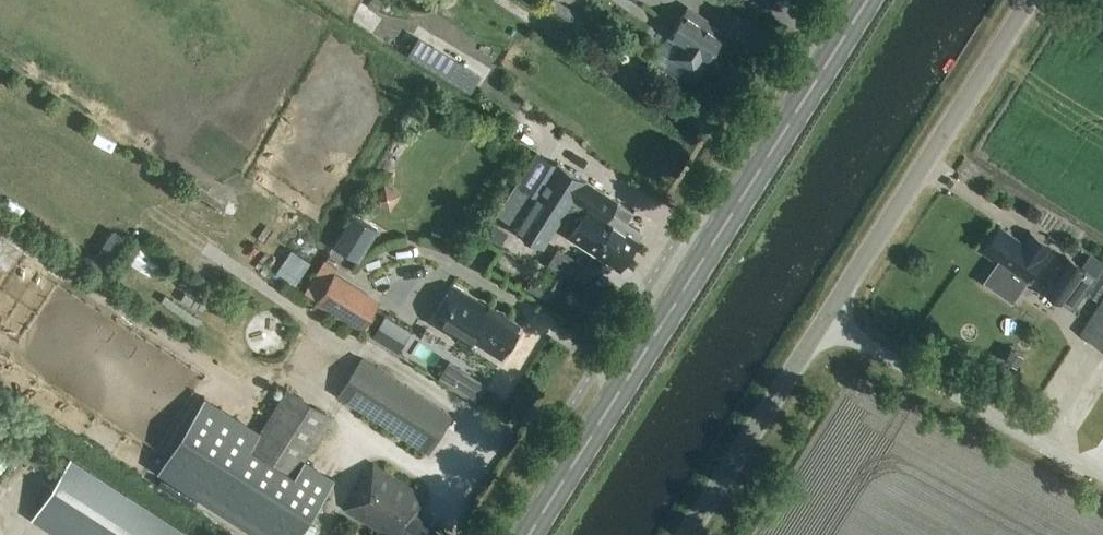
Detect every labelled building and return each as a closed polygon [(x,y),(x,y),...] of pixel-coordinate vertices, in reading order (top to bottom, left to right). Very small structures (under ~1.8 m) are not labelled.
[(747,20),(753,2),(747,0),(706,0),(704,6),(747,20)] [(706,61),(725,33),(710,23),(711,20),(688,5),(667,36),(680,44),(672,57),(692,70),(700,57),(706,61)] [(655,88),(678,70),(652,38),(629,56),(655,88)] [(508,148),(519,138),(506,125),(496,135),(508,148)] [(557,220),(571,229),(568,235),(620,268),(644,231),(627,220),(634,211),(583,179),(583,178),(556,161),(526,210),(508,199),(497,217),(514,228),(514,229),(541,245),(557,220)] [(355,213),(335,245),(359,261),(379,229),(355,213)] [(499,246),(506,234),(491,225),(484,237),(499,246)] [(1021,242),(999,226),(981,251),(1023,282),(1049,245),(1029,231),(1021,242)] [(1083,267),(1086,269),(1085,270),(1094,276),(1102,263),(1102,260),(1092,253),(1083,267)] [(1067,256),(1045,289),(1043,292),(1072,311),(1094,276),(1085,270),(1086,269),(1067,256)] [(360,332),(379,300),(334,273),(314,304),(360,332)] [(503,315),(452,284),(428,320),(469,346),(473,340),(502,358),(519,331),(516,330),(521,323),(505,313),(503,315)] [(1081,334),(1102,348),(1102,301),(1081,334)] [(410,333),(384,317),(371,339),(397,355),(410,333)] [(427,452),(452,414),(364,359),(340,397),(427,452)] [(306,459),(332,417),(287,389),(261,431),(249,450),(250,450),(251,451),(293,477),(294,478),(295,478),(306,459)] [(160,471),(263,534),(300,534),(324,496),(295,478),(294,478),(293,477),(251,451),(250,450),(249,450),(194,416),(160,471)] [(186,534),(70,461),(32,521),(54,534),(186,534)] [(436,525),(416,513),(427,495),(374,462),(345,508),(388,534),(429,534),(436,525)]
